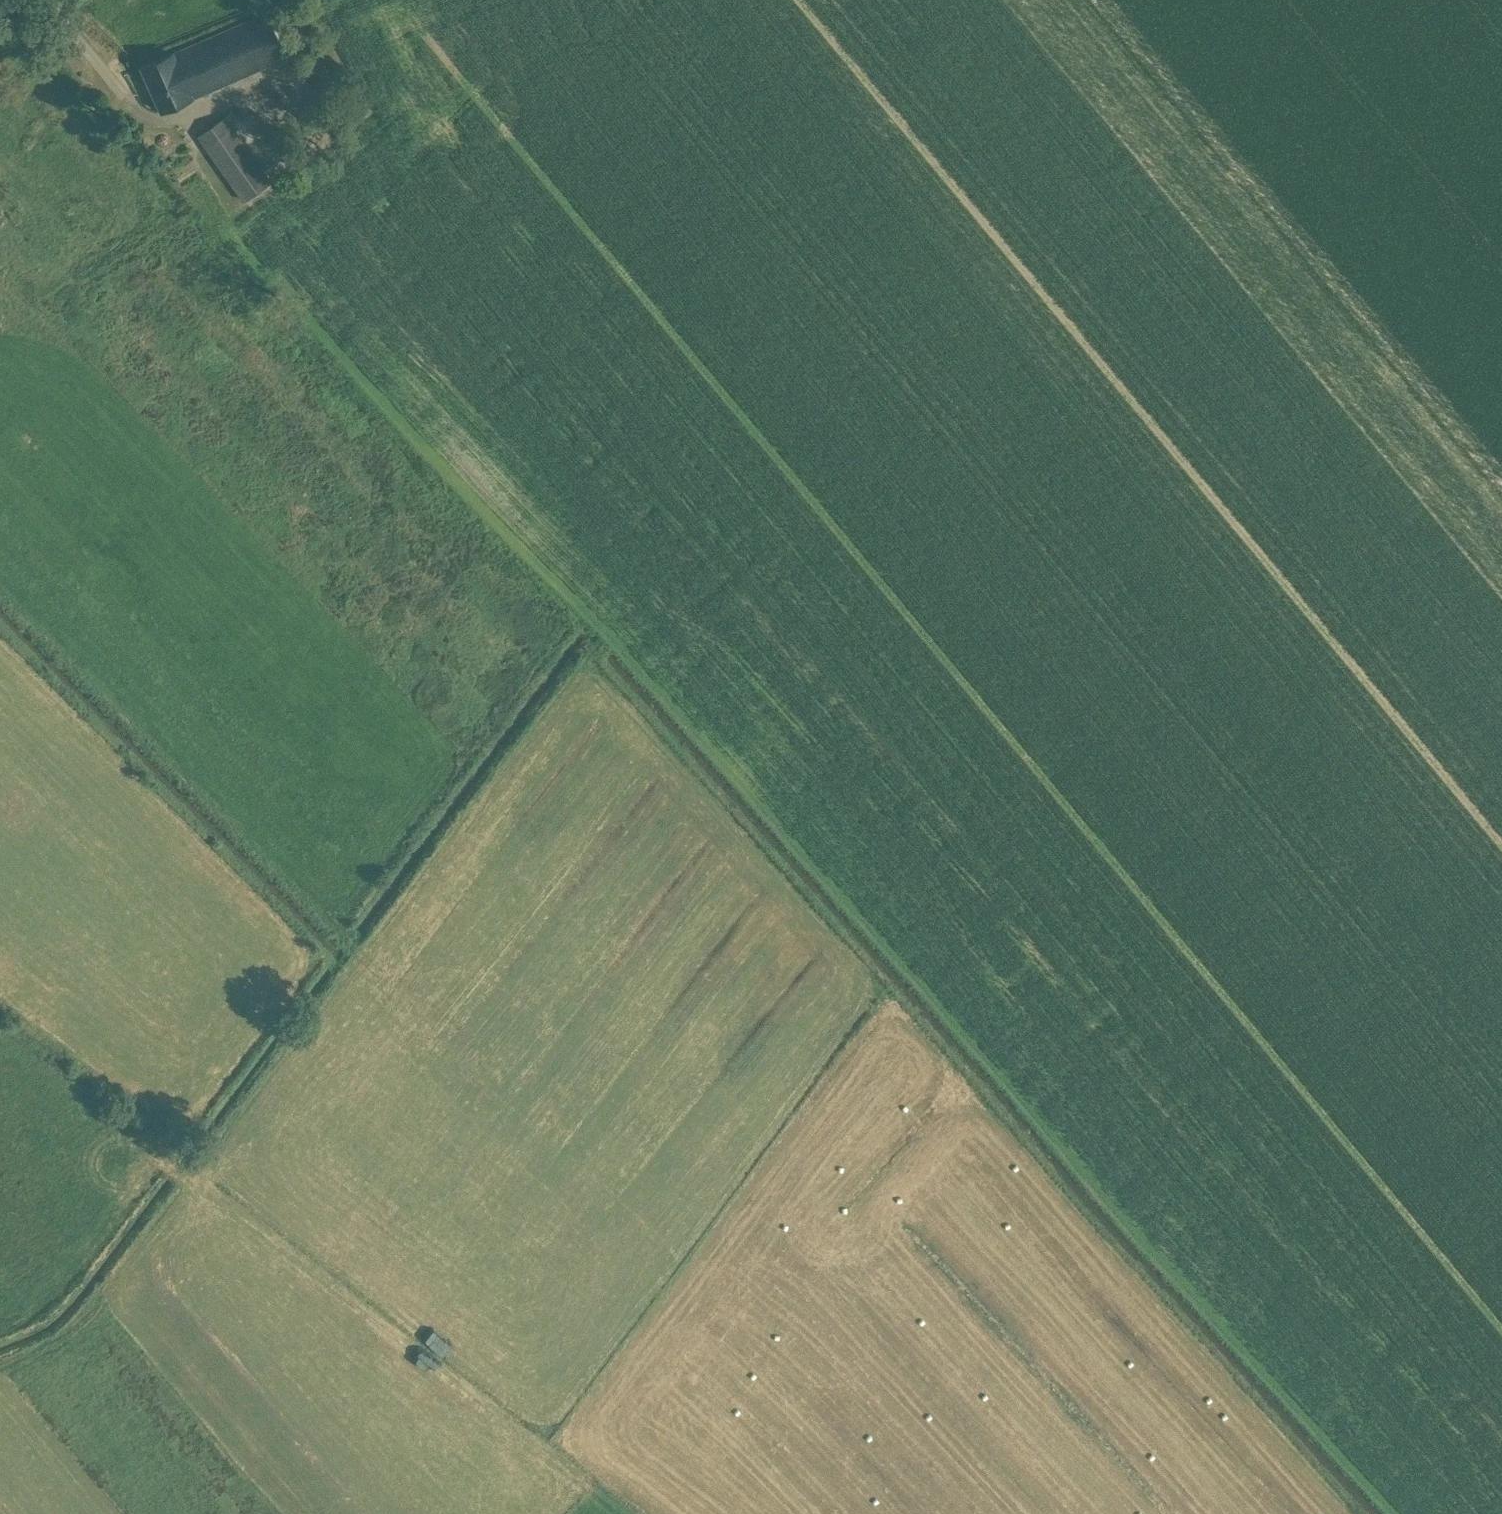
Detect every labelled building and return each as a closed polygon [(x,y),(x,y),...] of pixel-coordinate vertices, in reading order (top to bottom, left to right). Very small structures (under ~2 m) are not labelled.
[(141,66),(161,110),(285,54),(270,22),(257,28),(252,16),(141,66)] [(223,117),(196,136),(241,200),(268,181),(223,117)]
